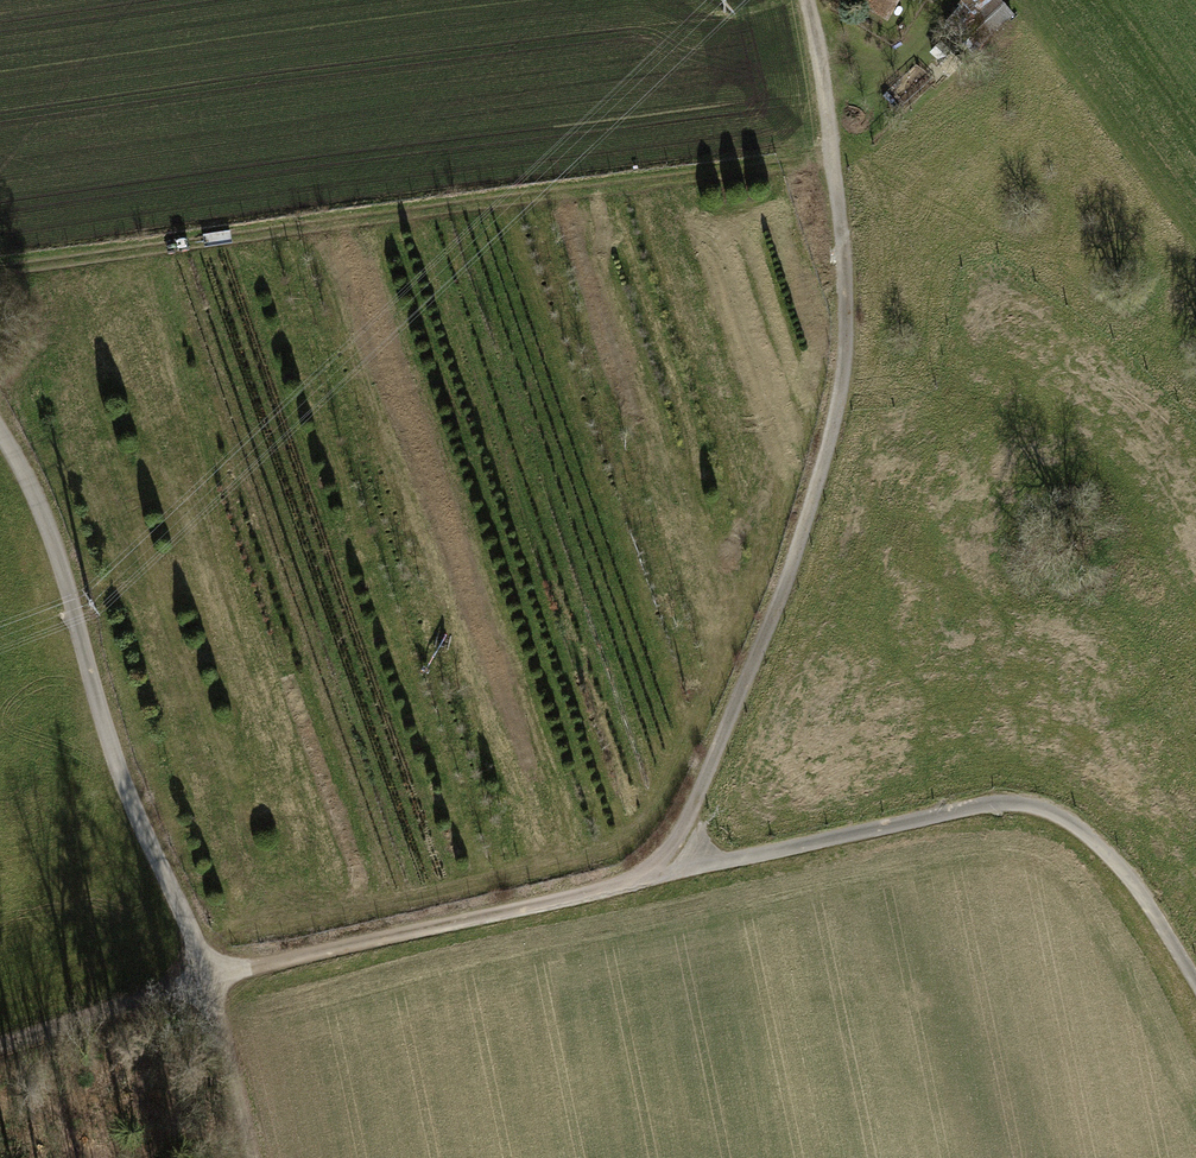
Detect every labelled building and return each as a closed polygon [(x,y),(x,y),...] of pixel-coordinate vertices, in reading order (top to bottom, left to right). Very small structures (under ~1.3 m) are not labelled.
[(882,22),(895,0),(844,0),(882,22)] [(1016,18),(1003,0),(967,0),(991,35),(1016,18)]
